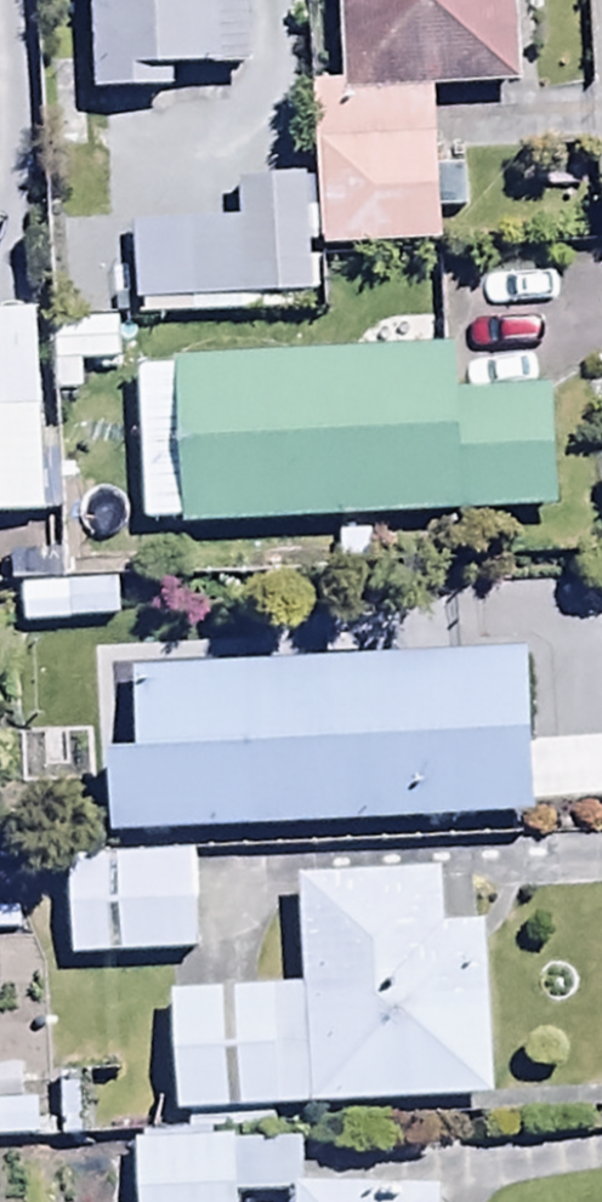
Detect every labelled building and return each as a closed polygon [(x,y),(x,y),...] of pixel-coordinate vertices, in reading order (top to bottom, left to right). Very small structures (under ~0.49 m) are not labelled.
[(236,2),(236,0),(97,0),(100,104),(177,101),(176,80),(251,78),(249,2),(236,2)] [(344,96),(319,97),(325,263),(442,259),(436,102),(521,98),(518,0),(341,0),(344,96)] [(136,238),(140,326),(309,324),(309,297),(319,297),(318,266),(308,266),(308,251),(320,251),(319,193),(239,194),(239,237),(136,238)] [(47,525),(39,320),(0,322),(0,527),(47,525)] [(120,333),(57,333),(55,400),(78,400),(78,372),(121,372),(120,333)] [(458,361),(143,374),(149,536),(338,528),(340,581),(433,578),(430,524),(560,519),(555,401),(460,405),(458,361)] [(528,660),(138,676),(140,761),(110,763),(113,842),(535,825),(528,660)] [(194,865),(73,867),(74,964),(195,962),(194,865)] [(309,996),(172,1002),(179,1123),(188,1122),(189,1139),(276,1135),(275,1121),(497,1111),(489,934),(448,936),(446,882),(305,889),(309,996)] [(44,1150),(42,1108),(20,1109),(19,1075),(0,1076),(0,1152),(44,1150)] [(138,1151),(138,1201),(445,1201),(445,1196),(302,1197),(302,1149),(138,1151)]
